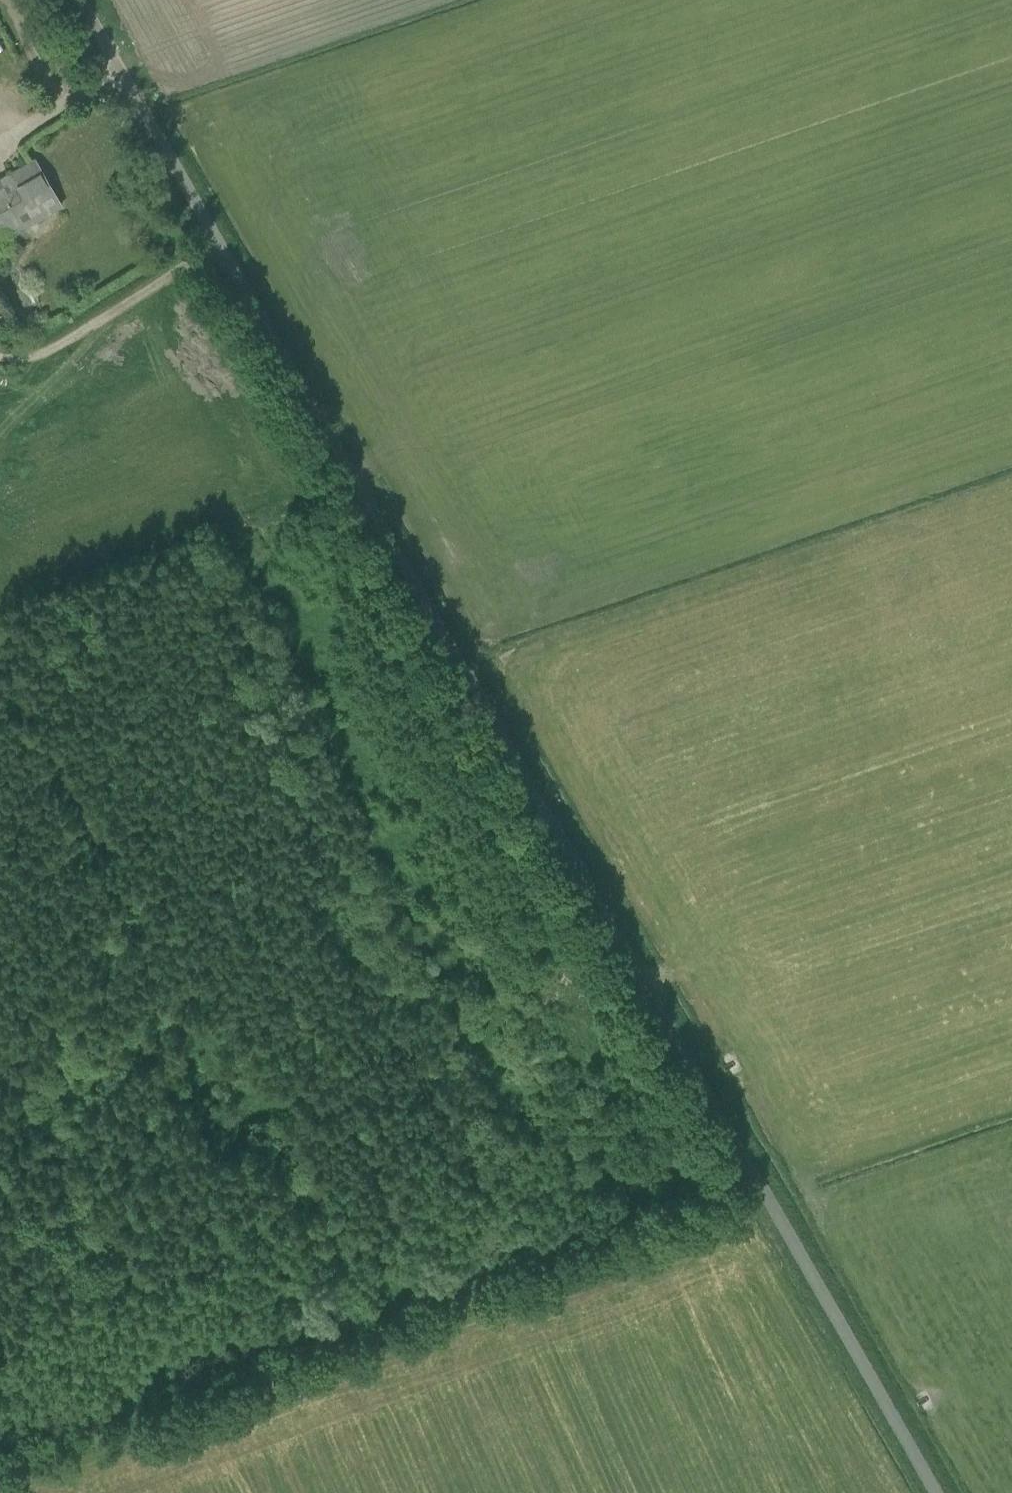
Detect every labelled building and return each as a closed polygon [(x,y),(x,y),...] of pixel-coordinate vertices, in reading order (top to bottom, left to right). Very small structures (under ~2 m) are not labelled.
[(61,206),(34,159),(0,179),(0,241),(61,206)] [(11,238),(3,254),(17,261),(25,245),(11,238)]
